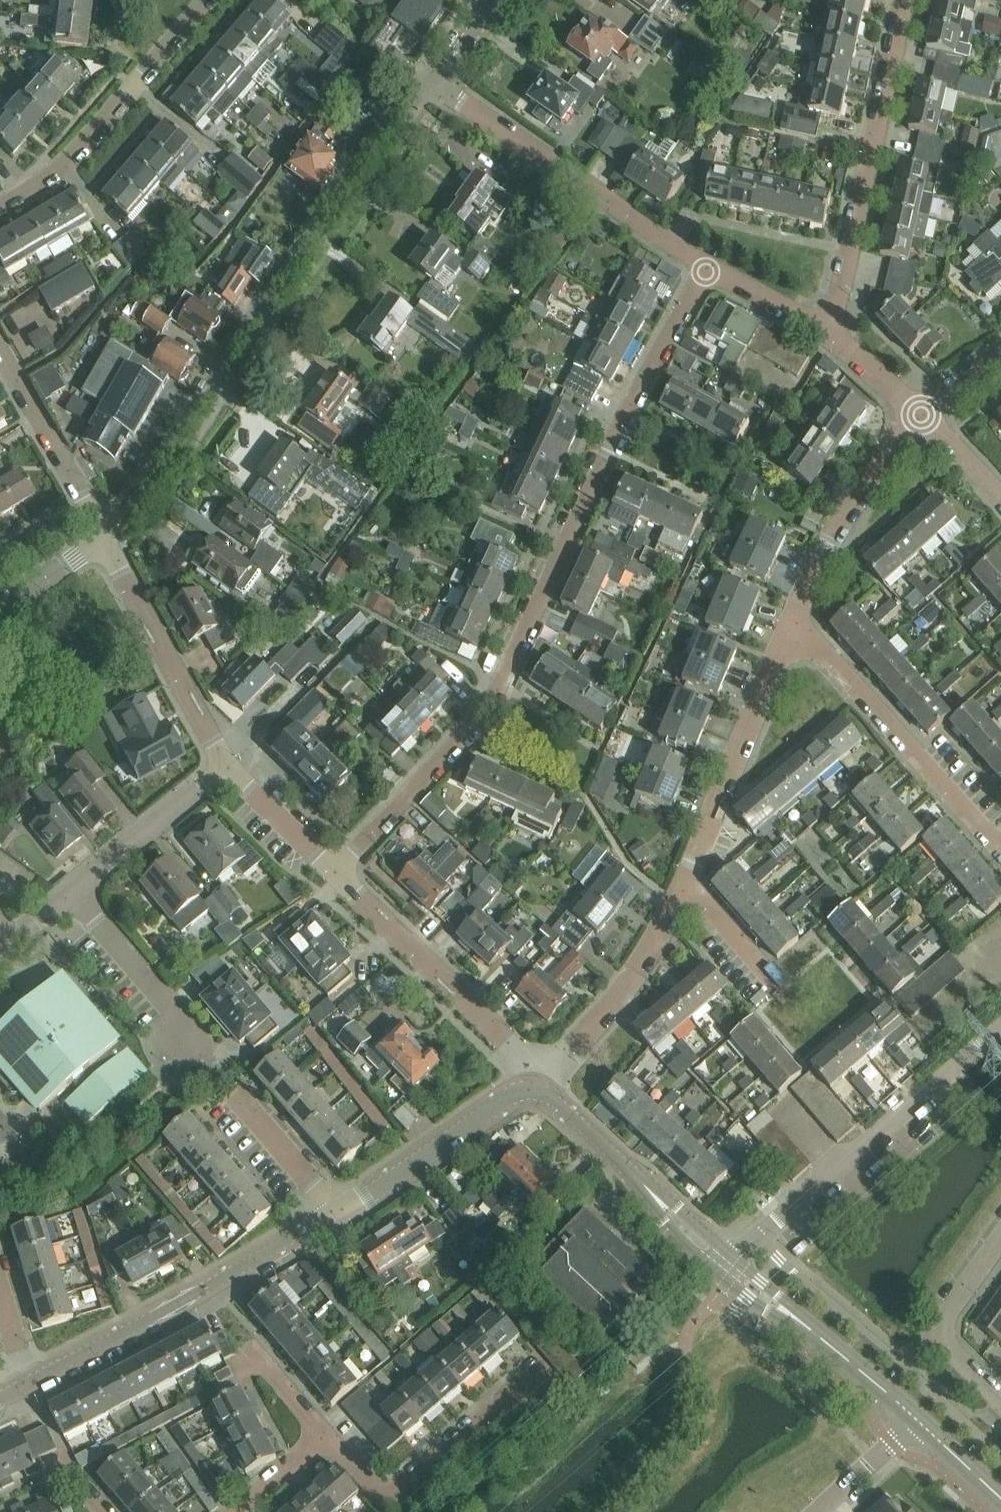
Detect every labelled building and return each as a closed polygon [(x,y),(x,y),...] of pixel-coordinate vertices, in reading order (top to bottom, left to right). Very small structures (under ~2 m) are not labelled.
[(86,25),(90,1),(82,0),(56,0),(55,11),(28,7),(27,18),(86,25)] [(271,0),(264,0),(250,16),(276,38),(292,19),(271,0)] [(367,10),(373,3),(370,0),(355,0),(367,10)] [(370,51),(381,58),(388,48),(391,51),(404,31),(424,45),(448,10),(433,0),(400,0),(387,19),(389,20),(370,51)] [(379,8),(385,1),(383,0),(370,0),(373,3),(379,8)] [(651,15),(658,6),(663,10),(671,0),(630,0),(651,15)] [(734,9),(740,0),(720,0),(734,9)] [(829,18),(861,25),(866,1),(860,0),(833,0),(829,18)] [(977,0),(951,0),(950,6),(938,4),(933,28),(971,36),(973,26),(962,24),(965,10),(974,12),(977,1),(977,0)] [(736,13),(754,25),(762,14),(763,13),(745,1),(736,13)] [(754,26),(763,33),(772,21),(762,14),(754,25),(754,26)] [(250,16),(235,34),(269,64),(284,45),(276,38),(250,16)] [(629,39),(652,55),(668,33),(644,17),(629,39)] [(46,29),(44,45),(83,50),(86,25),(27,18),(26,26),(46,29)] [(861,25),(829,18),(823,42),(855,49),(861,25)] [(1000,21),(986,18),(983,35),(998,38),(1000,21)] [(594,67),(588,75),(599,83),(612,65),(606,61),(612,52),(629,64),(639,49),(619,35),(603,23),(599,28),(589,20),(578,36),(572,36),(569,41),(571,46),(568,49),(594,67)] [(781,27),(772,21),(763,33),(773,39),(780,29),(781,27)] [(330,26),(323,34),(343,51),(349,56),(362,41),(356,36),(350,43),(330,26)] [(971,36),(933,28),(927,50),(939,53),(955,57),(955,55),(957,45),(969,48),(971,36)] [(269,64),(235,34),(219,52),(253,82),(269,64)] [(343,51),(323,34),(316,43),(335,60),(343,51)] [(855,49),(823,42),(818,65),(850,72),(855,49)] [(381,58),(380,59),(400,73),(407,62),(391,51),(388,48),(381,58)] [(725,68),(740,79),(752,62),(737,51),(725,68)] [(253,82),(219,52),(203,70),(239,101),(255,84),(253,82)] [(965,58),(955,55),(955,57),(939,53),(936,65),(962,71),(965,58)] [(380,59),(373,70),(393,84),(400,73),(380,59)] [(75,81),(50,60),(34,79),(59,101),(75,81)] [(15,61),(8,68),(20,79),(26,71),(15,61)] [(764,61),(758,71),(770,79),(777,70),(764,61)] [(850,72),(818,65),(813,88),(845,95),(850,72)] [(934,76),(959,81),(960,77),(962,71),(936,65),(934,76)] [(239,101),(203,70),(188,89),(224,120),(239,101)] [(291,71),(285,77),(296,87),(303,81),(291,71)] [(959,81),(957,93),(990,101),(994,82),(962,75),(962,77),(960,77),(959,81)] [(934,76),(931,87),(947,91),(957,93),(959,81),(934,76)] [(296,87),(285,77),(279,84),(290,94),(296,87)] [(567,92),(547,78),(530,102),(539,109),(533,117),(546,126),(552,118),(562,125),(572,111),(579,116),(589,103),(597,110),(607,96),(598,90),(594,95),(575,81),(567,92)] [(59,101),(34,79),(18,97),(43,119),(59,101)] [(942,114),(947,91),(931,87),(920,85),(915,108),(942,114)] [(845,95),(813,88),(812,92),(803,90),(799,109),(787,106),(784,120),(817,128),(820,115),(839,119),(845,95)] [(224,120),(188,89),(172,108),(197,129),(206,118),(215,126),(222,119),(223,120),(224,120)] [(43,119),(18,97),(3,116),(27,137),(43,119)] [(263,124),(269,118),(258,107),(252,114),(263,124)] [(936,138),(937,137),(939,124),(951,127),(954,117),(942,114),(915,108),(909,131),(921,134),(936,138)] [(263,124),(252,114),(246,121),(267,140),(273,133),(263,124)] [(3,116),(0,119),(0,146),(11,156),(27,137),(3,116)] [(817,128),(784,120),(782,131),(815,139),(817,128)] [(340,133),(323,121),(310,140),(309,140),(288,171),(321,194),(332,179),(330,178),(346,154),(332,145),(340,133)] [(192,147),(168,126),(151,144),(185,173),(192,164),(184,157),(192,147)] [(717,126),(702,147),(708,151),(722,130),(717,126)] [(729,129),(727,137),(743,141),(745,132),(729,129)] [(961,150),(974,153),(979,132),(966,129),(961,150)] [(627,137),(617,130),(602,153),(611,159),(627,137)] [(749,131),(747,139),(758,142),(760,133),(749,131)] [(936,138),(921,134),(919,145),(944,151),(947,139),(937,137),(936,138)] [(637,143),(627,137),(611,159),(622,166),(637,143)] [(793,141),(782,139),(779,152),(790,155),(793,141)] [(663,168),(677,148),(666,141),(659,151),(650,145),(646,150),(637,143),(622,166),(631,172),(625,181),(645,194),(663,168)] [(790,155),(803,158),(806,145),(793,141),(790,155)] [(185,173),(151,144),(135,163),(160,184),(168,191),(185,173)] [(916,156),(941,162),(944,151),(919,145),(916,156)] [(826,148),(823,161),(837,163),(839,151),(826,148)] [(737,177),(713,171),(716,157),(704,154),(698,180),(710,183),(705,202),(730,207),(737,177)] [(258,192),(265,184),(236,156),(227,166),(258,192)] [(939,174),(941,162),(916,156),(913,168),(939,174)] [(160,184),(135,163),(119,181),(144,202),(160,184)] [(939,174),(913,168),(902,165),(897,188),(934,197),(939,174)] [(258,192),(227,166),(218,175),(248,203),(258,192)] [(663,168),(645,194),(666,208),(684,182),(663,168)] [(989,171),(980,178),(987,185),(995,178),(989,171)] [(541,203),(511,181),(502,194),(478,176),(459,203),(461,205),(452,218),(481,238),(493,222),(482,215),(493,200),(508,211),(514,203),(532,216),(541,203)] [(760,182),(737,177),(730,207),(753,213),(760,182)] [(144,202),(119,181),(103,199),(128,221),(144,202)] [(783,187),(760,182),(753,213),(777,218),(783,187)] [(807,193),(783,187),(777,218),(800,223),(807,193)] [(934,197),(897,188),(891,211),(930,220),(935,199),(934,198),(934,197)] [(830,198),(807,193),(800,223),(823,228),(830,198)] [(83,211),(74,196),(53,209),(69,237),(70,237),(76,247),(85,241),(79,231),(95,222),(87,208),(83,211)] [(69,237),(53,209),(32,221),(49,249),(69,237)] [(193,224),(214,243),(226,229),(205,210),(193,224)] [(930,220),(891,211),(886,234),(924,242),(926,243),(930,220)] [(49,249),(32,221),(10,234),(27,262),(49,249)] [(572,236),(566,232),(556,250),(562,254),(572,236)] [(966,275),(975,284),(970,289),(978,298),(983,294),(987,297),(1000,284),(1000,246),(1000,244),(989,233),(975,246),(985,258),(966,275)] [(10,234),(0,240),(0,286),(2,289),(12,283),(7,274),(27,262),(10,234)] [(147,254),(131,234),(122,241),(138,262),(147,254)] [(908,262),(911,251),(922,254),(924,242),(886,234),(881,257),(893,260),(908,263),(908,262)] [(260,287),(277,261),(242,239),(226,264),(232,268),(251,281),(260,287)] [(491,268),(471,254),(464,263),(454,257),(455,256),(432,239),(413,266),(436,282),(446,269),(457,276),(462,268),(481,282),(491,268)] [(138,262),(122,241),(112,249),(129,269),(138,262)] [(937,247),(935,258),(948,261),(950,250),(937,247)] [(62,272),(74,265),(69,257),(57,264),(62,272)] [(918,265),(908,262),(908,263),(893,260),(890,271),(916,277),(918,265)] [(62,272),(57,264),(43,272),(48,280),(62,272)] [(658,282),(632,267),(624,282),(620,280),(609,301),(645,322),(657,300),(650,296),(658,282)] [(94,290),(81,268),(39,292),(53,315),(94,290)] [(233,309),(251,281),(232,268),(215,294),(209,290),(200,303),(197,301),(196,302),(217,316),(226,305),(233,309)] [(916,277),(890,271),(888,283),(913,288),(916,277)] [(543,292),(553,297),(558,300),(568,283),(553,275),(543,292)] [(885,293),(901,297),(901,298),(907,299),(911,295),(913,288),(888,283),(885,293)] [(448,324),(449,323),(450,324),(460,310),(428,287),(418,301),(431,310),(430,312),(448,324)] [(553,297),(543,292),(538,301),(548,306),(553,297)] [(882,307),(887,312),(877,321),(894,339),(914,319),(900,304),(901,298),(901,297),(885,293),(882,307)] [(217,316),(196,302),(187,298),(172,321),(163,316),(162,318),(139,304),(135,311),(166,331),(171,324),(205,345),(222,318),(217,316)] [(430,312),(422,323),(391,301),(373,326),(370,324),(360,338),(385,356),(408,325),(467,368),(480,350),(446,326),(448,324),(430,312)] [(645,322),(609,301),(597,322),(588,317),(587,317),(633,343),(645,322)] [(534,305),(529,313),(546,322),(550,314),(534,305)] [(759,328),(760,327),(737,314),(736,315),(722,307),(705,335),(730,350),(720,368),(732,375),(736,368),(746,350),(759,328)] [(166,331),(135,311),(130,319),(160,337),(154,347),(159,350),(149,366),(170,379),(179,385),(195,359),(161,339),(166,331)] [(633,343),(587,317),(583,325),(593,331),(585,343),(622,364),(633,343)] [(930,335),(914,319),(894,339),(910,356),(916,350),(926,360),(943,344),(932,333),(930,335)] [(769,334),(759,328),(746,350),(756,355),(769,334)] [(42,351),(47,360),(57,354),(52,345),(45,332),(31,340),(39,353),(42,351)] [(779,339),(769,334),(756,355),(766,361),(779,339)] [(688,338),(682,348),(696,356),(701,345),(688,338)] [(789,345),(779,339),(766,361),(776,367),(789,345)] [(622,364),(585,343),(585,344),(596,350),(585,370),(577,365),(564,389),(591,404),(603,382),(610,385),(622,364)] [(149,366),(113,344),(102,362),(159,397),(170,379),(149,366)] [(799,351),(789,345),(776,367),(786,373),(799,351)] [(809,357),(799,351),(786,373),(797,379),(809,357)] [(688,358),(681,369),(690,375),(697,363),(688,358)] [(159,397),(102,362),(83,395),(105,407),(98,419),(129,437),(133,439),(159,397)] [(45,403),(67,390),(54,367),(32,380),(45,403)] [(310,415),(300,429),(330,451),(341,436),(329,427),(350,398),(382,422),(396,402),(374,385),(364,398),(333,376),(307,412),(310,415)] [(732,380),(725,392),(740,401),(747,388),(732,380)] [(462,393),(474,402),(482,391),(471,382),(462,393)] [(699,396),(675,382),(661,407),(685,421),(699,396)] [(866,410),(840,392),(826,412),(852,430),(866,410)] [(724,410),(699,396),(685,421),(710,435),(724,410)] [(575,426),(581,415),(549,400),(533,433),(570,450),(580,428),(575,426)] [(419,412),(430,420),(437,409),(426,402),(419,412)] [(749,425),(724,410),(710,435),(734,449),(749,425)] [(852,430),(826,412),(812,432),(838,450),(852,430)] [(989,425),(995,433),(1000,428),(1000,415),(999,417),(999,418),(989,425)] [(469,418),(465,428),(476,433),(480,423),(469,418)] [(129,437),(98,419),(83,444),(113,462),(129,437)] [(444,436),(452,425),(444,419),(435,430),(444,436)] [(465,428),(460,437),(471,442),(476,433),(465,428)] [(838,450),(812,432),(798,451),(824,469),(838,450)] [(570,450),(533,433),(523,455),(525,456),(559,472),(570,450)] [(263,480),(249,499),(278,520),(292,501),(312,472),(331,486),(327,491),(357,513),(371,494),(341,472),(322,458),(315,468),(282,445),(269,463),(266,461),(259,471),(262,473),(259,477),(263,480)] [(824,469),(798,451),(784,471),(810,490),(824,469)] [(559,472),(525,456),(516,477),(511,475),(511,476),(549,494),(559,472)] [(20,473),(0,485),(0,488),(13,509),(34,497),(20,473)] [(549,494),(511,476),(501,497),(498,496),(493,507),(523,521),(527,511),(539,516),(549,494)] [(652,492),(626,480),(613,507),(640,520),(652,492)] [(0,488),(0,517),(13,509),(0,488)] [(677,505),(652,492),(640,520),(664,531),(677,505)] [(956,520),(937,499),(919,515),(938,537),(956,520)] [(283,558),(261,542),(272,527),(239,504),(222,529),(257,554),(250,563),(270,577),(283,558)] [(677,505),(664,531),(658,545),(683,558),(703,517),(677,505)] [(373,518),(379,522),(384,515),(382,511),(379,509),(373,518)] [(938,537),(919,515),(901,531),(920,553),(938,537)] [(506,585),(517,563),(505,558),(514,538),(480,521),(472,537),(475,545),(478,546),(468,567),(506,585)] [(787,540),(752,523),(741,546),(776,563),(787,540)] [(920,553),(901,531),(883,547),(902,569),(920,553)] [(236,591),(242,595),(248,594),(261,576),(251,569),(213,541),(204,555),(201,555),(197,560),(198,562),(194,567),(233,594),(236,591)] [(614,543),(609,554),(630,564),(631,563),(635,552),(614,543)] [(400,562),(405,551),(392,545),(387,556),(400,562)] [(776,563),(741,546),(731,568),(766,585),(776,563)] [(902,569),(883,547),(865,564),(884,585),(902,569)] [(961,556),(953,547),(946,554),(954,563),(961,556)] [(647,549),(640,563),(648,566),(654,553),(647,549)] [(401,562),(412,568),(417,557),(405,552),(401,562)] [(654,553),(648,566),(657,571),(664,557),(654,553)] [(586,555),(574,581),(600,594),(607,580),(621,587),(628,574),(641,580),(645,571),(630,564),(609,554),(605,563),(586,555)] [(954,563),(962,572),(969,564),(961,556),(954,563)] [(996,557),(975,576),(991,594),(1000,586),(1000,562),(996,557)] [(412,568),(401,562),(397,571),(408,577),(412,568)] [(457,589),(496,607),(506,585),(468,567),(457,589)] [(331,575),(326,584),(336,590),(341,581),(331,575)] [(925,587),(916,578),(909,584),(918,594),(925,587)] [(600,594),(574,581),(562,606),(580,615),(575,625),(597,636),(614,644),(619,633),(602,625),(589,618),(600,594)] [(761,596),(725,582),(716,604),(752,619),(761,596)] [(918,594),(926,603),(942,589),(937,583),(928,591),(925,587),(918,594)] [(325,593),(313,586),(302,602),(288,592),(279,606),(298,619),(325,593)] [(991,594),(1000,605),(1000,586),(991,594)] [(447,610),(486,628),(496,607),(457,589),(447,610)] [(236,643),(226,623),(221,626),(202,591),(170,608),(178,623),(189,617),(195,627),(183,634),(190,645),(205,637),(215,654),(236,643)] [(372,596),(367,604),(390,618),(395,610),(372,596)] [(987,604),(981,597),(972,605),(979,612),(987,604)] [(752,619),(716,604),(707,627),(743,642),(752,619)] [(889,620),(899,611),(892,604),(883,612),(889,620)] [(935,606),(925,614),(933,623),(942,615),(935,606)] [(971,606),(962,614),(965,617),(968,621),(970,619),(978,613),(971,606)] [(870,627),(854,609),(833,628),(849,646),(870,627)] [(447,610),(437,632),(422,625),(416,636),(459,656),(464,645),(476,650),(486,628),(447,610)] [(356,611),(348,620),(359,631),(367,623),(356,611)] [(889,620),(883,612),(873,621),(879,628),(889,620)] [(597,636),(575,625),(570,635),(592,646),(597,636)] [(394,637),(384,627),(370,641),(381,651),(394,637)] [(886,645),(870,627),(849,646),(865,664),(886,645)] [(333,657),(313,638),(280,673),(291,684),(312,663),(320,670),(333,657)] [(737,653),(702,638),(692,662),(728,676),(737,653)] [(922,655),(932,646),(925,639),(916,648),(922,655)] [(344,664),(351,671),(370,652),(362,645),(344,664)] [(902,663),(886,645),(865,664),(881,682),(902,663)] [(610,648),(604,662),(620,669),(627,656),(610,648)] [(922,655),(916,648),(906,657),(912,664),(922,655)] [(451,680),(421,651),(413,661),(424,671),(407,688),(435,715),(453,697),(443,688),(451,680)] [(570,676),(547,660),(531,685),(554,701),(570,676)] [(276,680),(256,661),(246,671),(241,665),(238,665),(235,667),(233,668),(231,671),(229,673),(228,675),(227,678),(233,684),(224,693),(227,697),(226,699),(226,702),(229,706),(232,708),(236,708),(239,708),(244,713),(276,680)] [(728,676),(692,662),(683,683),(719,698),(728,676)] [(918,680),(902,663),(881,682),(897,699),(918,680)] [(595,692),(601,682),(578,666),(571,676),(570,676),(554,701),(578,717),(595,693),(595,692)] [(339,693),(348,683),(339,674),(330,684),(339,693)] [(954,691),(963,683),(957,675),(947,684),(954,691)] [(934,698),(918,680),(897,699),(913,717),(934,698)] [(435,715),(407,688),(401,682),(394,689),(407,702),(397,712),(391,706),(419,733),(435,715)] [(954,691),(947,684),(938,693),(944,700),(954,691)] [(304,733),(330,706),(315,692),(289,718),(304,733)] [(618,708),(595,693),(578,717),(601,732),(618,708)] [(714,709),(678,695),(669,718),(704,733),(714,709)] [(951,716),(934,698),(913,717),(929,735),(951,716)] [(183,756),(167,726),(159,730),(142,699),(114,714),(130,745),(121,750),(138,780),(183,756)] [(366,733),(384,750),(392,758),(400,749),(402,750),(419,733),(391,706),(366,733)] [(989,724),(973,706),(952,725),(968,743),(989,724)] [(321,750),(304,733),(289,718),(264,744),(295,775),(321,750)] [(704,733),(669,718),(660,740),(695,755),(704,733)] [(340,721),(333,728),(338,732),(344,725),(340,721)] [(862,743),(844,722),(822,741),(840,762),(862,743)] [(352,780),(338,766),(349,755),(342,747),(347,742),(368,764),(378,754),(347,723),(321,750),(295,775),(327,806),(352,780)] [(989,724),(968,743),(984,761),(1000,746),(1000,737),(989,724)] [(53,735),(50,748),(63,751),(66,738),(53,735)] [(840,762),(822,741),(800,759),(819,780),(840,762)] [(984,761),(1000,779),(1000,778),(1000,746),(984,761)] [(607,758),(621,764),(625,757),(610,750),(607,758)] [(691,767),(655,752),(646,775),(682,789),(691,767)] [(115,812),(95,787),(104,780),(84,756),(66,771),(76,783),(60,796),(90,832),(115,812)] [(604,758),(594,779),(604,784),(614,763),(604,758)] [(875,758),(867,765),(875,775),(883,768),(875,758)] [(819,780),(800,759),(779,777),(797,799),(819,780)] [(504,775),(478,762),(471,776),(466,788),(465,789),(491,802),(504,775)] [(464,772),(458,784),(466,788),(471,776),(464,772)] [(529,787),(504,775),(491,802),(516,814),(511,825),(529,787)] [(627,796),(625,800),(625,802),(626,805),(628,808),(636,811),(641,799),(672,812),(682,789),(646,775),(637,795),(633,793),(629,794),(627,796)] [(797,799),(779,777),(757,795),(776,817),(797,799)] [(853,777),(845,784),(853,793),(861,786),(853,777)] [(892,799),(877,780),(855,799),(871,817),(892,799)] [(55,809),(59,806),(43,787),(32,796),(47,815),(30,829),(55,860),(80,839),(55,809)] [(555,800),(529,787),(511,825),(549,842),(562,816),(550,810),(555,800)] [(776,817),(757,795),(735,814),(754,836),(776,817)] [(832,795),(824,802),(832,812),(840,805),(832,795)] [(908,818),(892,799),(871,817),(887,836),(908,818)] [(574,802),(569,813),(579,819),(585,808),(574,802)] [(437,822),(454,839),(464,828),(447,811),(437,822)] [(810,814),(802,821),(811,830),(819,823),(810,814)] [(924,836),(908,818),(887,836),(902,854),(924,836)] [(856,819),(846,827),(851,834),(861,826),(856,819)] [(0,823),(0,843),(3,845),(13,832),(0,822),(0,823)] [(236,851),(214,825),(188,846),(218,883),(233,871),(239,877),(246,878),(265,862),(246,843),(236,851)] [(962,843),(946,825),(925,843),(941,862),(962,843)] [(433,826),(424,836),(439,850),(448,840),(433,826)] [(789,832),(781,839),(789,849),(797,842),(789,832)] [(861,845),(850,854),(857,861),(867,852),(877,844),(871,837),(861,845)] [(978,861),(962,843),(941,862),(957,880),(978,861)] [(445,856),(450,861),(459,851),(453,846),(445,856)] [(488,852),(481,846),(471,857),(477,863),(479,861),(488,852)] [(488,852),(479,861),(486,868),(497,856),(490,850),(488,852)] [(449,862),(442,855),(428,870),(419,862),(399,883),(415,898),(449,862)] [(446,886),(467,863),(457,855),(450,862),(449,862),(415,898),(430,912),(450,890),(446,886)] [(600,864),(582,886),(593,896),(616,914),(634,892),(619,879),(625,871),(607,855),(600,864)] [(887,855),(878,863),(884,870),(893,862),(887,855)] [(773,861),(764,869),(770,876),(780,868),(773,861)] [(994,879),(978,861),(957,880),(972,898),(994,879)] [(200,901),(171,864),(169,866),(167,864),(165,864),(163,864),(161,865),(158,866),(155,869),(154,872),(154,875),(155,877),(146,884),(158,899),(156,901),(174,923),(200,901)] [(937,871),(931,864),(922,872),(928,879),(937,871)] [(506,865),(493,880),(498,884),(503,888),(516,874),(506,865)] [(752,887),(735,868),(714,887),(730,906),(752,887)] [(762,871),(755,878),(761,885),(768,878),(770,876),(764,869),(762,871)] [(928,879),(922,872),(912,880),(918,887),(928,879)] [(491,877),(482,887),(489,894),(498,884),(493,880),(491,877)] [(994,879),(972,898),(988,916),(1000,905),(1000,888),(994,879)] [(767,905),(752,887),(730,906),(746,924),(767,905)] [(812,904),(811,905),(824,921),(843,905),(830,889),(812,904)] [(469,901),(454,917),(467,929),(458,938),(474,954),(497,930),(481,915),(493,902),(484,893),(480,890),(470,901),(469,901)] [(232,918),(242,910),(226,891),(216,899),(232,918)] [(578,900),(551,933),(571,949),(576,953),(593,933),(597,936),(616,914),(593,896),(585,906),(578,900)] [(805,897),(796,906),(802,912),(811,905),(812,904),(805,897)] [(216,899),(205,908),(223,929),(235,922),(232,918),(216,899)] [(890,899),(881,907),(887,914),(896,906),(890,899)] [(960,920),(970,911),(964,904),(953,912),(960,920)] [(783,923),(767,905),(746,924),(761,942),(783,923)] [(868,924),(852,906),(831,924),(847,943),(868,924)] [(802,916),(796,909),(786,918),(792,925),(802,916)] [(887,917),(881,910),(871,918),(877,925),(887,917)] [(960,920),(953,912),(943,921),(950,928),(960,920)] [(335,937),(324,924),(320,928),(313,919),(307,924),(298,914),(274,935),(283,945),(282,945),(301,967),(335,937)] [(546,933),(550,929),(540,920),(536,924),(546,933)] [(800,941),(783,923),(761,942),(778,961),(800,941)] [(884,943),(868,924),(847,943),(862,961),(884,943)] [(520,936),(512,929),(504,937),(497,930),(474,954),(490,969),(507,950),(516,958),(533,939),(525,931),(520,936)] [(922,935),(912,943),(918,950),(927,942),(922,935)] [(301,967),(320,988),(329,998),(353,977),(344,967),(350,962),(343,954),(346,950),(335,937),(301,967)] [(256,956),(263,950),(254,939),(247,946),(256,956)] [(251,953),(242,943),(234,950),(243,960),(251,953)] [(899,961),(884,943),(862,961),(878,979),(899,961)] [(918,954),(912,946),(902,955),(908,962),(918,954)] [(580,958),(573,952),(547,980),(539,972),(518,994),(534,1009),(580,958)] [(966,972),(950,954),(941,962),(957,981),(966,972)] [(218,958),(190,976),(201,989),(209,998),(204,1003),(211,1012),(207,1015),(219,1028),(253,999),(234,977),(225,967),(218,958)] [(561,992),(587,965),(580,958),(534,1009),(548,1023),(569,1000),(561,992)] [(915,979),(899,961),(878,979),(894,998),(915,979)] [(957,981),(941,962),(932,970),(948,988),(957,981)] [(728,989),(709,967),(690,984),(709,1005),(728,989)] [(948,988),(932,970),(923,977),(939,996),(948,988)] [(939,996),(923,977),(914,985),(930,1003),(939,996)] [(119,1047),(61,980),(0,1033),(0,1083),(3,1087),(13,1098),(28,1099),(41,1114),(74,1086),(81,1093),(70,1103),(90,1126),(145,1077),(126,1054),(125,1055),(119,1047)] [(709,1005),(690,984),(672,999),(691,1021),(709,1005)] [(930,1003),(914,985),(906,993),(921,1011),(930,1003)] [(921,1011),(906,993),(896,1001),(912,1019),(921,1011)] [(255,1052),(279,1031),(271,1021),(253,999),(219,1028),(230,1041),(233,1038),(241,1047),(246,1042),(255,1052)] [(691,1021),(672,999),(654,1015),(673,1036),(691,1021)] [(905,1026),(886,1004),(868,1020),(886,1042),(905,1026)] [(318,1010),(308,1018),(316,1028),(331,1016),(326,1011),(318,1010)] [(720,1011),(713,1017),(721,1027),(728,1021),(720,1011)] [(673,1036),(654,1015),(635,1032),(654,1053),(673,1036)] [(886,1042),(868,1020),(850,1036),(868,1058),(886,1042)] [(728,1021),(721,1027),(729,1036),(737,1030),(728,1021)] [(770,1040),(754,1021),(733,1040),(749,1058),(770,1040)] [(371,1043),(354,1026),(338,1042),(355,1059),(371,1043)] [(412,1040),(400,1027),(367,1058),(381,1073),(377,1077),(382,1083),(393,1072),(417,1049),(410,1042),(412,1040)] [(326,1052),(311,1032),(302,1039),(318,1058),(326,1052)] [(868,1058),(850,1036),(831,1051),(850,1073),(868,1058)] [(786,1058),(770,1040),(749,1058),(765,1076),(786,1058)] [(683,1042),(676,1048),(685,1058),(692,1052),(683,1042)] [(903,1055),(895,1046),(888,1052),(896,1061),(903,1055)] [(440,1066),(428,1054),(424,1057),(417,1049),(393,1072),(399,1078),(392,1084),(406,1099),(440,1066)] [(329,1050),(321,1056),(336,1076),(344,1070),(329,1050)] [(850,1073),(831,1051),(813,1067),(831,1089),(850,1073)] [(693,1054),(686,1061),(680,1066),(687,1075),(701,1063),(693,1054)] [(912,1065),(903,1055),(896,1061),(905,1071),(912,1065)] [(297,1076),(280,1057),(255,1078),(272,1097),(297,1076)] [(802,1076),(786,1058),(765,1076),(781,1095),(802,1076)] [(723,1072),(729,1079),(739,1071),(733,1064),(723,1072)] [(344,1070),(336,1076),(351,1095),(359,1089),(344,1070)] [(653,1074),(645,1083),(653,1090),(661,1081),(653,1074)] [(818,1084),(810,1074),(791,1090),(800,1100),(818,1084)] [(313,1095),(297,1076),(272,1097),(289,1116),(313,1095)] [(867,1086),(859,1077),(852,1083),(860,1092),(867,1086)] [(644,1100),(622,1080),(603,1102),(625,1121),(644,1100)] [(739,1089),(745,1096),(755,1087),(749,1080),(739,1089)] [(826,1092),(818,1084),(800,1100),(807,1108),(826,1092)] [(860,1092),(868,1102),(875,1096),(867,1086),(860,1092)] [(359,1089),(351,1095),(366,1115),(374,1109),(359,1089)] [(833,1101),(826,1092),(807,1108),(815,1117),(833,1101)] [(657,1112),(644,1100),(625,1121),(645,1140),(665,1119),(681,1100),(674,1093),(657,1112)] [(330,1114),(313,1095),(289,1116),(306,1135),(330,1114)] [(766,1096),(756,1105),(761,1112),(771,1103),(766,1096)] [(407,1131),(426,1113),(412,1099),(393,1117),(407,1131)] [(841,1110),(833,1101),(815,1117),(823,1126),(841,1110)] [(374,1109),(366,1115),(382,1135),(389,1129),(374,1109)] [(849,1119),(841,1110),(823,1126),(830,1135),(849,1119)] [(694,1112),(686,1121),(694,1128),(702,1120),(694,1112)] [(774,1122),(766,1113),(747,1129),(756,1138),(774,1122)] [(347,1133),(330,1114),(306,1135),(322,1154),(347,1133)] [(205,1137),(188,1118),(164,1139),(181,1159),(205,1137)] [(685,1138),(665,1119),(645,1140),(666,1159),(685,1138)] [(857,1129),(849,1119),(830,1135),(839,1145),(857,1129)] [(782,1131),(774,1122),(756,1138),(763,1147),(782,1131)] [(55,1143),(64,1152),(83,1136),(74,1126),(55,1143)] [(789,1140),(782,1131),(763,1147),(771,1156),(789,1140)] [(364,1152),(347,1133),(322,1154),(340,1174),(364,1152)] [(707,1145),(715,1152),(723,1143),(715,1136),(707,1145)] [(222,1156),(205,1137),(181,1159),(197,1178),(222,1156)] [(706,1156),(685,1138),(666,1159),(687,1177),(706,1156)] [(797,1148),(789,1140),(771,1156),(778,1164),(797,1148)] [(517,1155),(505,1144),(490,1160),(502,1171),(497,1176),(507,1185),(484,1209),(492,1216),(539,1167),(522,1150),(517,1155)] [(804,1157),(797,1148),(778,1164),(786,1173),(804,1157)] [(737,1150),(728,1159),(736,1166),(744,1157),(737,1150)] [(239,1175),(222,1156),(197,1178),(214,1197),(239,1175)] [(728,1176),(706,1156),(687,1177),(709,1197),(728,1176)] [(812,1167),(804,1157),(786,1173),(794,1183),(812,1167)] [(159,1177),(142,1158),(135,1164),(152,1183),(159,1177)] [(552,1188),(557,1184),(539,1167),(492,1216),(493,1217),(494,1216),(500,1222),(506,1215),(508,1216),(523,1200),(532,1209),(535,1206),(548,1218),(565,1200),(552,1188)] [(255,1195),(239,1175),(214,1197),(231,1216),(255,1195)] [(175,1197),(159,1177),(152,1183),(168,1203),(175,1197)] [(121,1180),(110,1189),(119,1206),(130,1200),(121,1180)] [(475,1191),(460,1204),(468,1213),(483,1200),(475,1191)] [(109,1192),(100,1198),(108,1213),(118,1207),(109,1192)] [(272,1214),(255,1195),(231,1216),(248,1236),(272,1214)] [(192,1216),(175,1197),(168,1203),(185,1222),(192,1216)] [(472,1230),(455,1209),(445,1218),(461,1239),(472,1230)] [(89,1237),(82,1212),(73,1215),(80,1239),(89,1237)] [(660,1281),(587,1212),(544,1257),(553,1267),(540,1281),(604,1341),(660,1281)] [(209,1235),(192,1216),(185,1222),(202,1241),(209,1235)] [(191,1238),(173,1218),(160,1224),(164,1231),(140,1244),(159,1276),(183,1262),(175,1247),(191,1238)] [(52,1248),(44,1223),(13,1232),(20,1257),(52,1248)] [(411,1284),(418,1280),(412,1270),(430,1259),(424,1250),(431,1245),(417,1223),(405,1230),(401,1223),(381,1236),(411,1284)] [(202,1241),(219,1261),(226,1254),(209,1235),(202,1241)] [(140,1244),(136,1236),(113,1248),(114,1251),(102,1257),(109,1283),(126,1274),(134,1289),(159,1276),(140,1244)] [(411,1284),(381,1236),(361,1249),(364,1254),(356,1258),(365,1272),(372,1267),(375,1271),(367,1276),(378,1294),(398,1281),(403,1289),(411,1284)] [(96,1261),(89,1237),(80,1239),(88,1264),(96,1261)] [(59,1272),(52,1248),(20,1257),(27,1281),(59,1272)] [(479,1266),(487,1275),(502,1262),(495,1253),(479,1266)] [(104,1285),(96,1261),(88,1264),(95,1288),(104,1285)] [(325,1282),(308,1262),(301,1268),(318,1288),(325,1282)] [(66,1296),(59,1272),(27,1281),(35,1306),(66,1296)] [(341,1302),(325,1282),(318,1288),(334,1308),(341,1302)] [(102,1312),(111,1309),(104,1285),(95,1288),(102,1312)] [(292,1309),(275,1290),(249,1312),(266,1332),(292,1309)] [(478,1290),(472,1296),(484,1308),(490,1303),(478,1290)] [(991,1306),(1000,1313),(1000,1293),(991,1306)] [(74,1321),(66,1296),(35,1306),(42,1330),(74,1321)] [(358,1321),(342,1302),(335,1308),(351,1326),(358,1321)] [(991,1306),(977,1326),(1000,1344),(1000,1313),(991,1306)] [(459,1307),(453,1313),(464,1326),(471,1320),(459,1307)] [(309,1329),(292,1309),(266,1332),(283,1351),(309,1329)] [(329,1313),(328,1317),(330,1321),(334,1322),(338,1320),(339,1316),(337,1312),(333,1311),(329,1313)] [(520,1340),(498,1314),(479,1331),(501,1356),(520,1340)] [(374,1340),(358,1321),(351,1326),(367,1346),(374,1340)] [(439,1324),(433,1329),(445,1342),(451,1337),(439,1324)] [(213,1340),(206,1327),(183,1339),(199,1369),(222,1357),(213,1340)] [(325,1348),(309,1329),(283,1351),(299,1370),(325,1348)] [(501,1356),(479,1331),(459,1348),(481,1373),(501,1356)] [(237,1356),(225,1333),(213,1340),(222,1357),(225,1363),(237,1356)] [(567,1342),(559,1333),(539,1350),(547,1359),(567,1342)] [(199,1369),(183,1339),(161,1351),(177,1381),(199,1369)] [(391,1359),(374,1340),(367,1346),(384,1365),(391,1359)] [(421,1340),(414,1346),(426,1359),(432,1353),(421,1340)] [(575,1352),(567,1342),(547,1359),(555,1369),(575,1352)] [(342,1367),(325,1348),(299,1370),(315,1390),(342,1367)] [(481,1373),(459,1348),(440,1364),(462,1389),(481,1373)] [(651,1356),(642,1348),(628,1362),(637,1371),(651,1356)] [(177,1381),(161,1351),(139,1363),(154,1392),(177,1381)] [(582,1361),(575,1352),(555,1369),(563,1378),(582,1361)] [(401,1356),(395,1362),(407,1375),(413,1370),(401,1356)] [(590,1370),(582,1361),(563,1378),(571,1387),(590,1370)] [(154,1392),(139,1363),(116,1375),(132,1404),(154,1392)] [(462,1389),(440,1364),(421,1381),(443,1406),(462,1389)] [(358,1387),(342,1367),(315,1390),(332,1409),(358,1387)] [(382,1373),(375,1379),(387,1392),(393,1387),(382,1373)] [(132,1404),(116,1375),(94,1386),(110,1416),(132,1404)] [(215,1401),(239,1388),(235,1380),(211,1392),(215,1401)] [(443,1406),(421,1381),(401,1397),(423,1422),(443,1406)] [(110,1416),(94,1386),(72,1398),(87,1428),(110,1416)] [(369,1402),(360,1391),(342,1407),(351,1417),(369,1402)] [(215,1401),(211,1392),(189,1404),(193,1412),(215,1401)] [(253,1416),(241,1393),(211,1409),(223,1431),(253,1416)] [(423,1422),(401,1397),(380,1415),(385,1421),(394,1430),(402,1439),(402,1440),(423,1422)] [(87,1428),(72,1398),(49,1410),(65,1440),(87,1428)] [(377,1412),(369,1402),(351,1417),(359,1427),(377,1412)] [(193,1412),(189,1404),(167,1416),(171,1424),(193,1412)] [(380,1415),(377,1412),(359,1427),(367,1436),(385,1421),(380,1415)] [(171,1424),(167,1416),(145,1428),(149,1436),(171,1424)] [(265,1438),(253,1416),(223,1431),(235,1454),(265,1438)] [(394,1430),(385,1421),(367,1436),(375,1446),(394,1430)] [(193,1447),(178,1426),(171,1431),(186,1452),(191,1448),(193,1447)] [(47,1428),(34,1433),(46,1457),(57,1452),(57,1451),(47,1428)] [(149,1436),(145,1428),(122,1440),(127,1448),(149,1436)] [(402,1439),(394,1430),(375,1446),(383,1455),(402,1439)] [(34,1433),(22,1438),(39,1475),(45,1472),(40,1460),(46,1457),(34,1433)] [(39,1475),(22,1438),(20,1434),(0,1443),(0,1457),(9,1475),(23,1469),(28,1480),(39,1475)] [(179,1453),(165,1434),(158,1439),(171,1458),(179,1453)] [(276,1461),(265,1438),(235,1454),(246,1476),(276,1461)] [(127,1448),(122,1440),(100,1451),(104,1460),(127,1448)] [(207,1467),(193,1447),(191,1448),(186,1452),(200,1472),(207,1467)] [(104,1460),(100,1451),(98,1448),(75,1460),(81,1472),(104,1460)] [(193,1472),(179,1453),(171,1458),(185,1477),(193,1472)] [(141,1476),(124,1456),(98,1478),(116,1499),(141,1476)] [(10,1479),(9,1475),(0,1457),(0,1486),(2,1491),(15,1485),(12,1478),(10,1479)] [(229,1491),(210,1465),(207,1467),(200,1472),(218,1498),(229,1491)] [(338,1470),(319,1487),(341,1511),(360,1495),(338,1470)] [(206,1491),(193,1472),(185,1477),(198,1496),(206,1491)] [(141,1476),(116,1499),(127,1511),(139,1511),(158,1495),(156,1493),(141,1476)] [(319,1487),(300,1503),(307,1511),(341,1511),(319,1487)] [(54,1507),(60,1504),(54,1491),(36,1499),(40,1507),(29,1511),(56,1511),(54,1507)] [(219,1510),(206,1491),(198,1496),(209,1511),(216,1511),(219,1510)] [(158,1495),(139,1511),(172,1511),(158,1495)] [(289,1511),(307,1511),(300,1503),(299,1503),(289,1511)]
